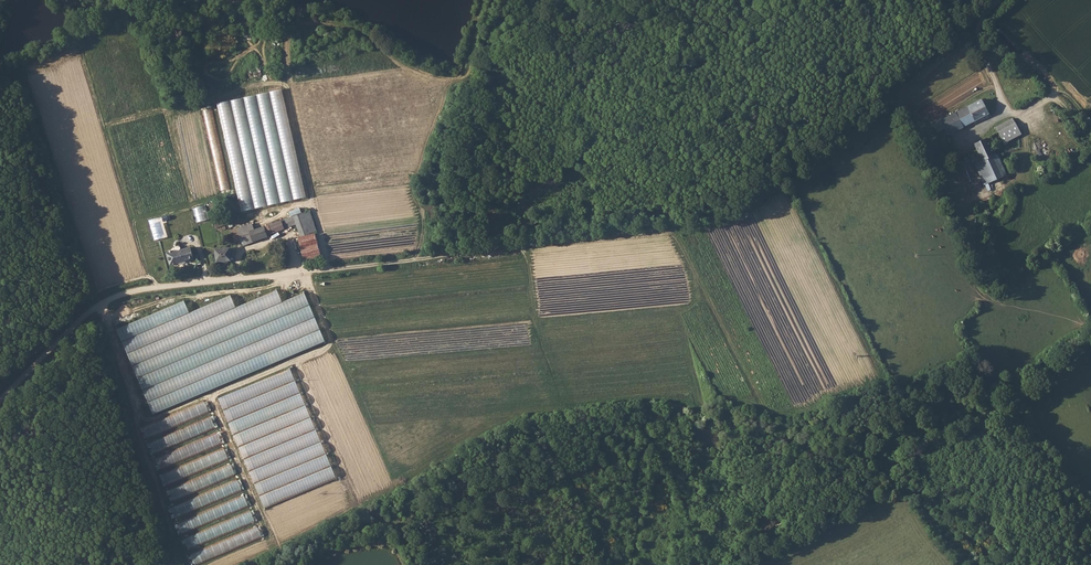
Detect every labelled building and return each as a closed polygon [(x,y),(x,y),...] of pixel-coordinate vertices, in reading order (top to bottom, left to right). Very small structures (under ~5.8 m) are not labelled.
[(220,102),(240,211),(305,199),(285,90),(220,102)] [(981,98),(967,105),(975,121),(989,113),(981,98)] [(205,110),(207,120),(214,118),(212,108),(205,110)] [(995,127),(998,132),(1015,123),(1012,118),(995,127)] [(944,126),(940,120),(933,124),(937,131),(944,127),(944,126)] [(974,143),(982,161),(996,155),(993,150),(992,151),(986,138),(974,143)] [(194,209),(198,222),(209,219),(205,206),(194,209)] [(240,226),(238,227),(241,239),(243,244),(268,236),(268,234),(299,224),(301,231),(311,228),(306,213),(254,229),(252,223),(240,226)] [(168,215),(150,220),(155,240),(168,237),(164,222),(169,220),(168,215)] [(178,263),(185,261),(185,259),(193,257),(190,246),(175,251),(175,250),(166,253),(170,265),(178,263)] [(230,247),(215,249),(217,262),(232,261),(230,247)] [(222,395),(261,507),(334,482),(295,370),(222,395)] [(206,403),(140,425),(144,436),(210,414),(206,403)] [(215,418),(150,439),(153,450),(219,429),(215,418)] [(160,466),(223,445),(219,434),(156,456),(160,466)] [(164,484),(232,459),(228,447),(160,473),(164,484)] [(233,464),(168,489),(172,500),(238,474),(233,464)] [(241,479),(171,505),(176,517),(245,491),(241,479)] [(247,496),(177,520),(181,531),(251,508),(247,496)] [(252,512),(184,536),(188,547),(256,523),(252,512)] [(191,552),(196,564),(265,538),(263,532),(261,532),(258,527),(191,552)]
